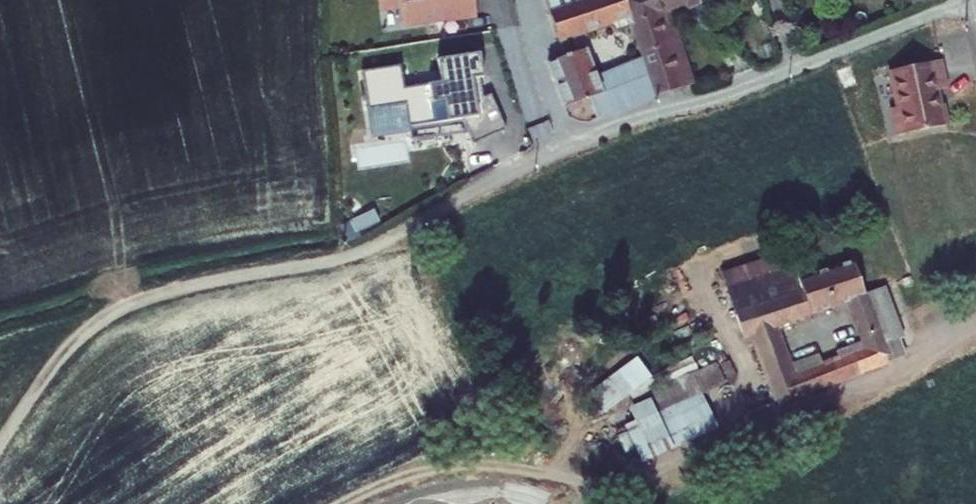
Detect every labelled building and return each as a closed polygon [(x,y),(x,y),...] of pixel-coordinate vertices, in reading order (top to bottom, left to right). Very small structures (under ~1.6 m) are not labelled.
[(475,0),(379,0),(380,10),(401,8),(403,25),(447,19),(448,22),(464,20),(463,17),(477,15),(475,0)] [(615,21),(621,39),(634,36),(623,0),(545,0),(558,40),(615,21)] [(634,36),(641,58),(653,98),(677,90),(673,79),(686,74),(671,31),(659,36),(652,15),(663,10),(684,1),(686,0),(623,0),(634,36)] [(709,1),(709,0),(686,0),(684,1),(687,9),(709,1)] [(671,31),(663,10),(652,15),(659,36),(671,31)] [(579,107),(581,102),(589,99),(598,120),(653,98),(641,58),(596,76),(587,49),(548,64),(565,107),(572,110),(579,107)] [(483,79),(479,54),(437,61),(440,84),(403,89),(400,66),(361,72),(364,95),(365,95),(370,132),(406,126),(406,127),(408,127),(460,119),(461,122),(470,145),(504,132),(489,96),(475,102),(472,81),(483,79)] [(890,109),(896,136),(948,125),(944,105),(941,105),(937,90),(947,88),(941,60),(890,71),(898,107),(890,109)] [(690,85),(686,74),(673,79),(677,90),(690,85)] [(461,122),(460,119),(408,127),(409,130),(461,122)] [(743,337),(751,334),(776,402),(798,391),(800,396),(890,362),(884,345),(900,339),(903,338),(885,286),(865,294),(854,261),(800,277),(791,250),(722,273),(743,337)] [(906,355),(900,339),(884,345),(890,362),(906,355)] [(644,459),(722,430),(707,389),(729,380),(723,364),(632,398),(640,420),(631,423),(644,459)]
